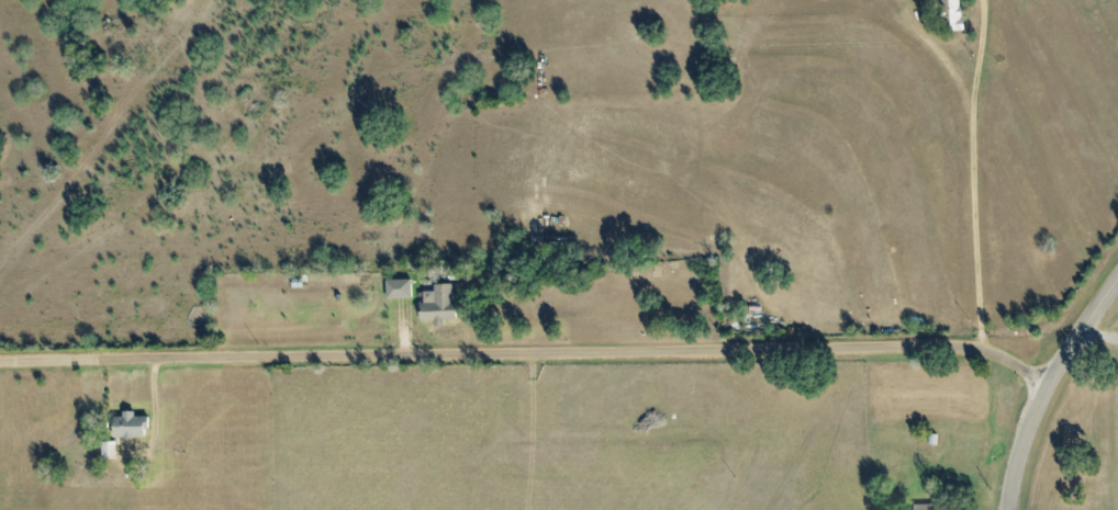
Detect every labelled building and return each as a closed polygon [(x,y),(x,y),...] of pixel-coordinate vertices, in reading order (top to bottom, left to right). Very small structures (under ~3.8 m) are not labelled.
[(963,19),(961,19),(960,0),(939,0),(941,31),(964,30),(963,19)] [(291,279),(291,287),(302,287),(302,279),(291,279)] [(417,298),(416,280),(389,281),(390,300),(417,298)] [(421,321),(435,320),(435,328),(456,327),(455,303),(454,283),(433,285),(435,303),(420,304),(421,321)] [(414,324),(415,338),(400,339),(399,325),(414,324)] [(144,437),(144,429),(146,428),(146,416),(133,416),(133,411),(123,411),(123,416),(113,416),(113,437),(144,437)] [(114,458),(100,458),(100,442),(114,442),(114,458)]
